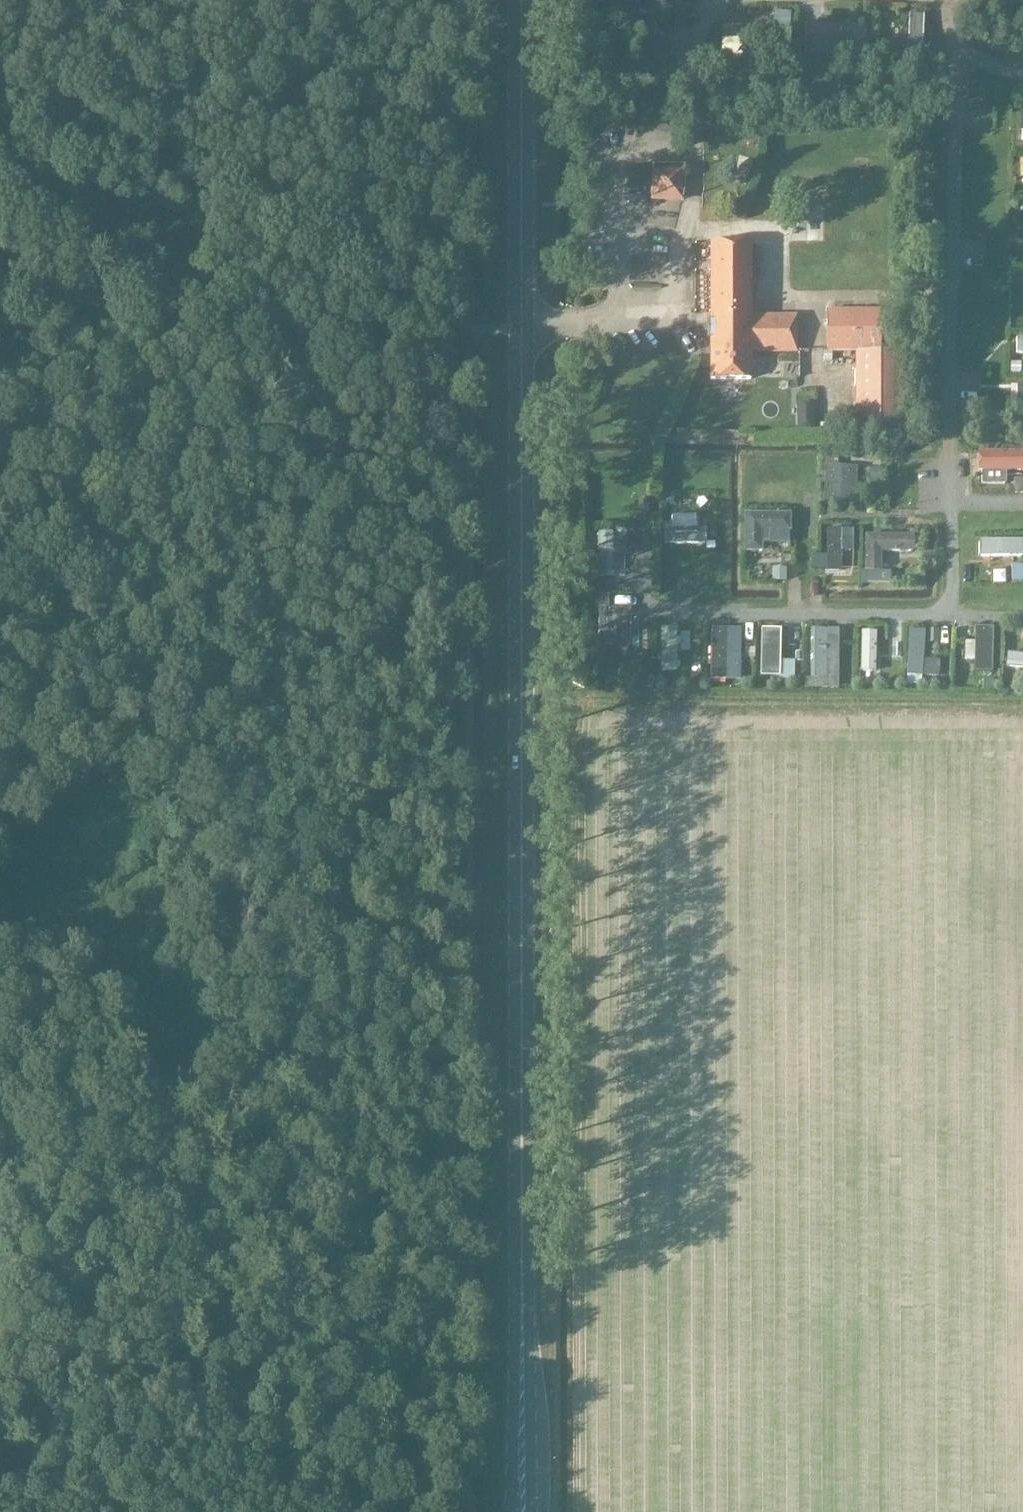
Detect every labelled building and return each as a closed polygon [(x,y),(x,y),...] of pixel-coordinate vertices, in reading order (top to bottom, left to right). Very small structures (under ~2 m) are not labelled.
[(804,51),(827,49),(825,21),(802,22),(804,51)] [(684,203),(684,170),(651,170),(651,203),(684,203)] [(651,244),(651,258),(668,257),(668,244),(651,244)] [(796,353),(796,317),(750,317),(750,244),(710,244),(710,380),(750,380),(750,353),(796,353)] [(704,245),(692,250),(697,262),(709,258),(704,245)] [(826,352),(880,352),(879,311),(826,311),(826,352)] [(854,354),(855,431),(904,430),(903,354),(854,354)] [(974,463),(988,463),(988,466),(1022,467),(1022,446),(974,445),(974,463)] [(822,463),(822,499),(853,500),(854,464),(822,463)] [(1022,494),(1022,472),(1010,472),(1011,494),(1022,494)] [(766,658),(784,657),(783,640),(765,641),(766,658)] [(869,649),(869,666),(886,666),(885,648),(869,649)] [(1002,648),(1001,667),(1022,667),(1022,648),(1002,648)] [(812,654),(811,670),(840,671),(841,655),(812,654)]
